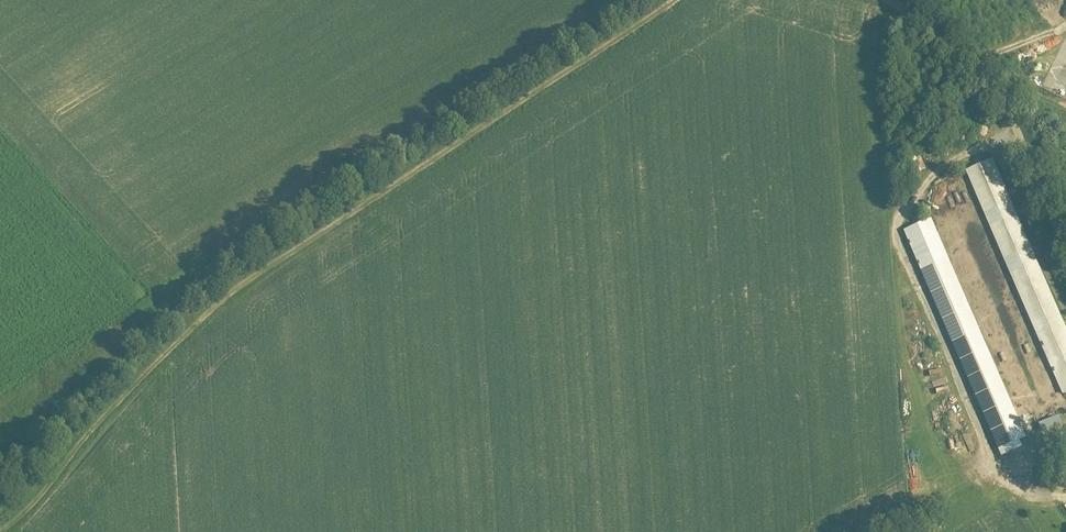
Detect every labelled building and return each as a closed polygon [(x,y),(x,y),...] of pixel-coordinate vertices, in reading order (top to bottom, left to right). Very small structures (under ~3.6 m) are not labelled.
[(1065,387),(1065,337),(993,162),(965,174),(1053,386),(1058,398),(1065,395),(1065,388),(1065,387)] [(993,453),(994,453),(998,461),(1006,457),(1003,449),(1023,440),(929,221),(899,234),(993,453)]
